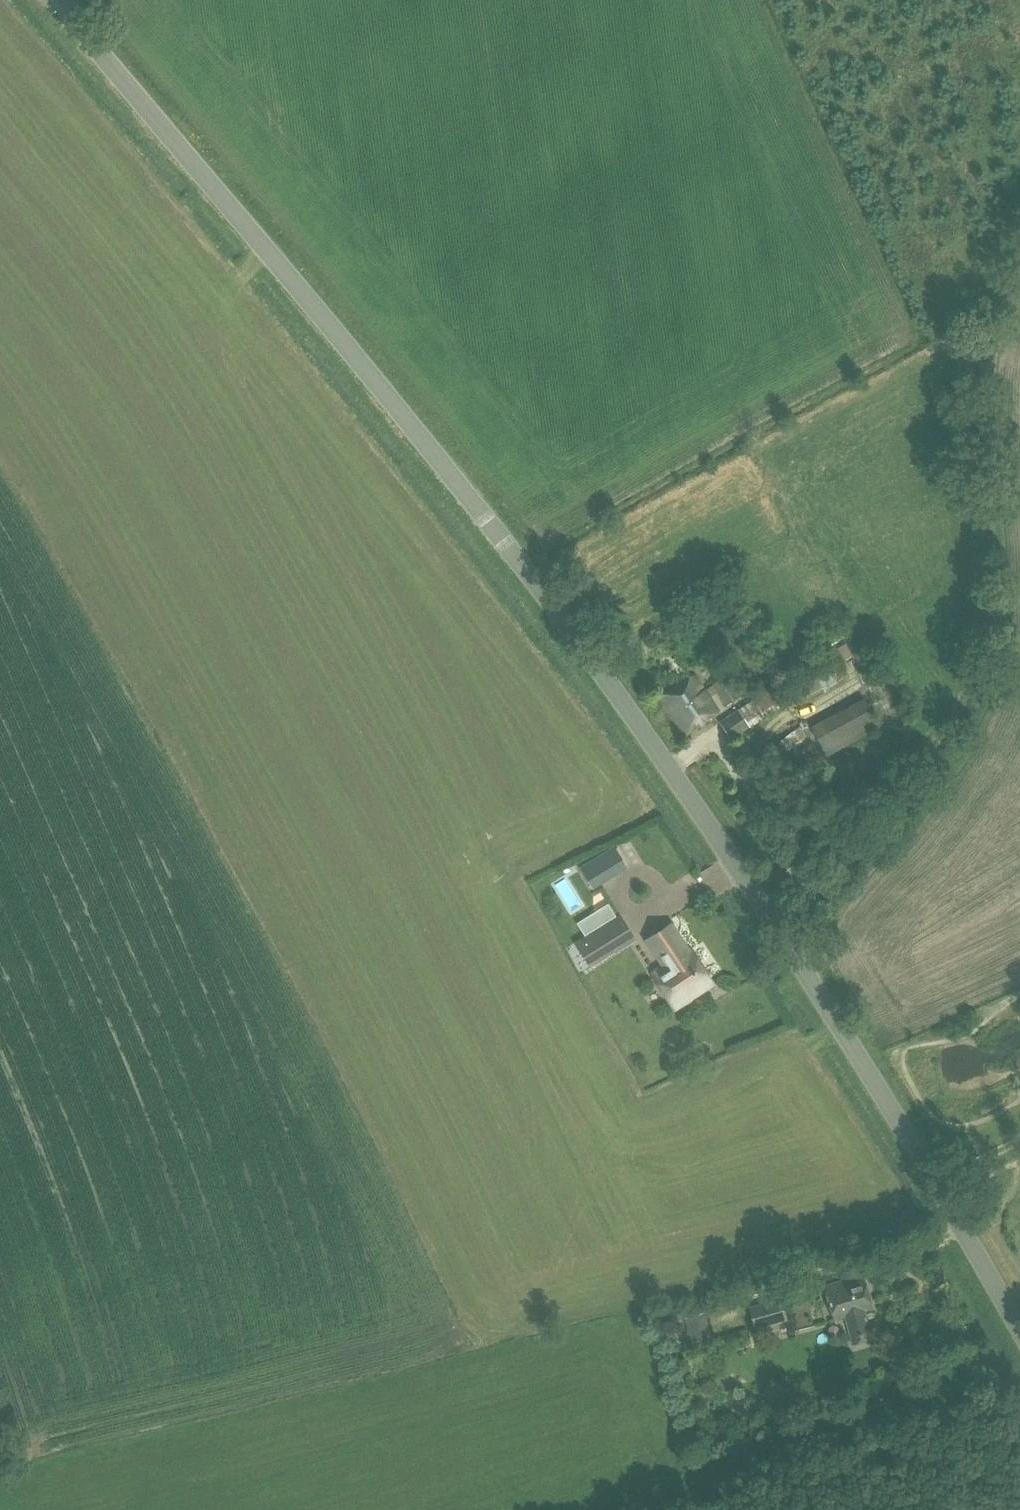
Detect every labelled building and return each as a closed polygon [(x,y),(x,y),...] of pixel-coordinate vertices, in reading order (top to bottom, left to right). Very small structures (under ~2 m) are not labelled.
[(840,663),(830,667),(837,681),(847,676),(840,663)] [(824,689),(817,676),(814,670),(789,684),(792,690),(800,702),(824,689)] [(684,733),(719,712),(695,675),(661,696),(684,733)] [(713,684),(727,705),(740,697),(739,694),(727,675),(713,684)] [(719,722),(731,740),(750,726),(787,702),(775,683),(739,707),(719,722)] [(591,885),(605,876),(595,859),(581,867),(591,885)] [(621,913),(574,942),(590,967),(637,938),(621,913)] [(688,952),(671,926),(649,941),(666,967),(688,952)] [(690,951),(688,952),(666,967),(655,974),(676,1006),(711,982),(690,951)] [(863,1274),(824,1285),(833,1318),(845,1315),(853,1343),(872,1338),(864,1309),(872,1307),(863,1274)] [(781,1297),(748,1306),(755,1327),(787,1318),(781,1297)] [(712,1335),(705,1311),(685,1317),(692,1341),(712,1335)]
